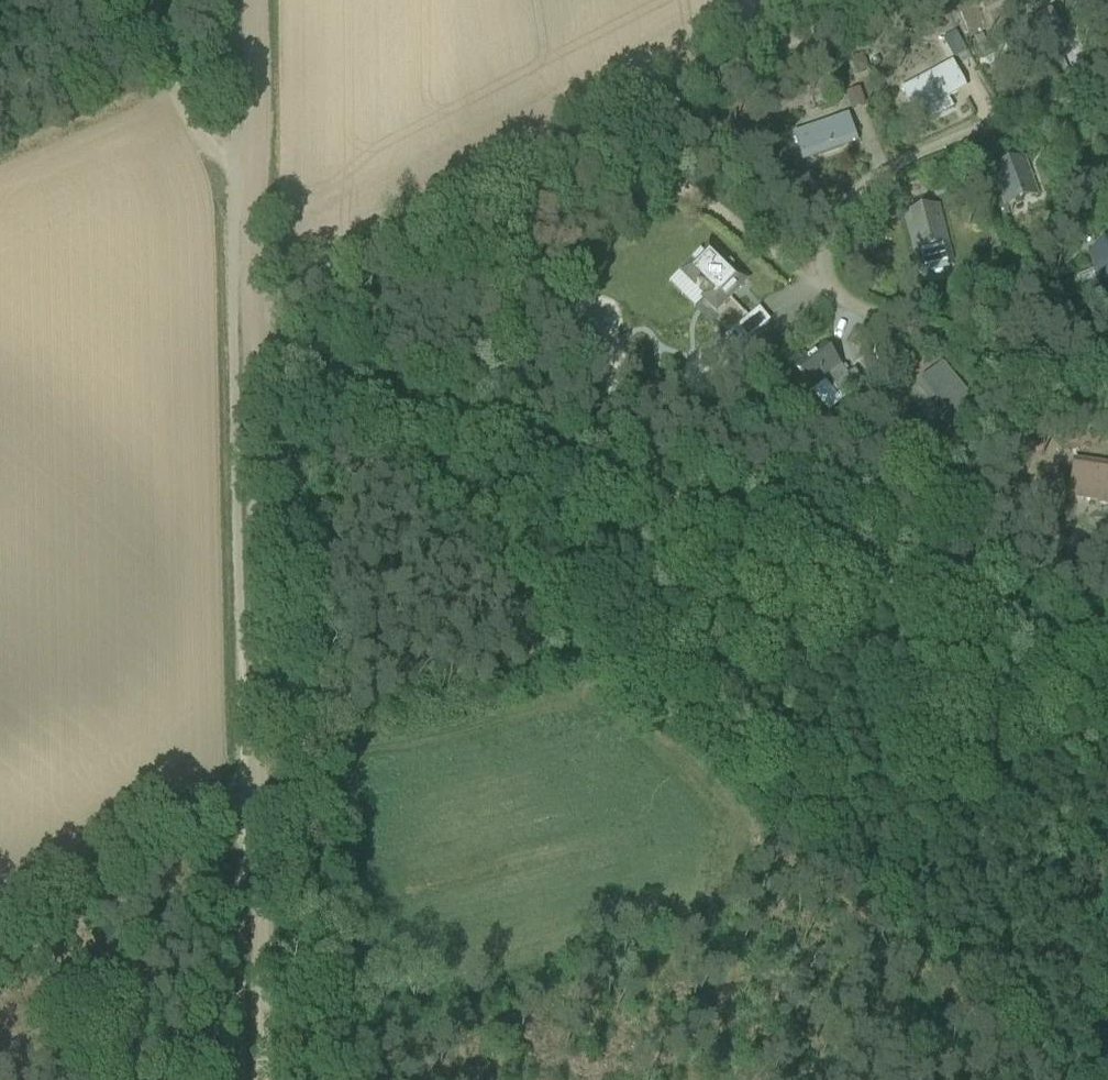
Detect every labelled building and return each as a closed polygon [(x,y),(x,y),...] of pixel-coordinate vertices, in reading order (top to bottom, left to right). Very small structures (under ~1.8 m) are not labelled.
[(1000,33),(1003,40),(1012,60),(1026,54),(1023,49),(1043,40),(1045,45),(1057,40),(1055,35),(1060,32),(1049,9),(1000,33)] [(902,89),(906,96),(916,115),(929,108),(927,103),(945,93),(948,98),(959,92),(956,88),(961,85),(952,65),(950,62),(902,89)] [(859,90),(845,95),(851,111),(866,106),(859,90)] [(846,115),(794,134),(801,154),(806,152),(809,160),(820,156),(818,151),(840,143),(842,148),(856,144),(846,115)] [(1100,118),(1089,122),(1096,141),(1107,137),(1100,118)] [(993,172),(1001,193),(1004,203),(1018,198),(1019,200),(1021,199),(1021,197),(1035,192),(1031,182),(1024,162),(993,172)] [(962,171),(947,174),(951,189),(966,185),(962,171)] [(937,209),(906,217),(914,249),(929,245),(929,247),(932,246),(931,244),(946,241),(937,209)] [(990,236),(983,239),(986,247),(993,245),(990,236)] [(716,314),(748,282),(708,241),(678,272),(702,296),(699,298),(716,314)] [(1089,255),(1107,298),(1107,246),(1089,255)] [(724,337),(736,351),(770,321),(759,308),(724,337)] [(863,383),(854,371),(848,376),(825,346),(794,369),(810,390),(828,377),(835,385),(832,387),(842,399),(863,383)] [(943,365),(915,388),(948,427),(975,404),(943,365)] [(1072,483),(1070,494),(1107,500),(1107,466),(1075,461),(1072,483)]
